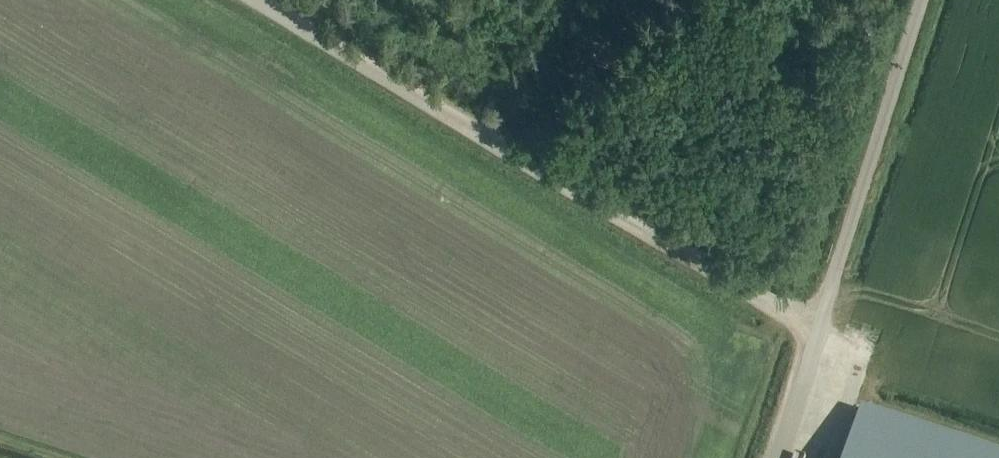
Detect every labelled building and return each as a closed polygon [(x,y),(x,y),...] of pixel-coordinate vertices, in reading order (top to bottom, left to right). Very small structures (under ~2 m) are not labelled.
[(860,409),(844,457),(998,457),(998,454),(860,409)]
